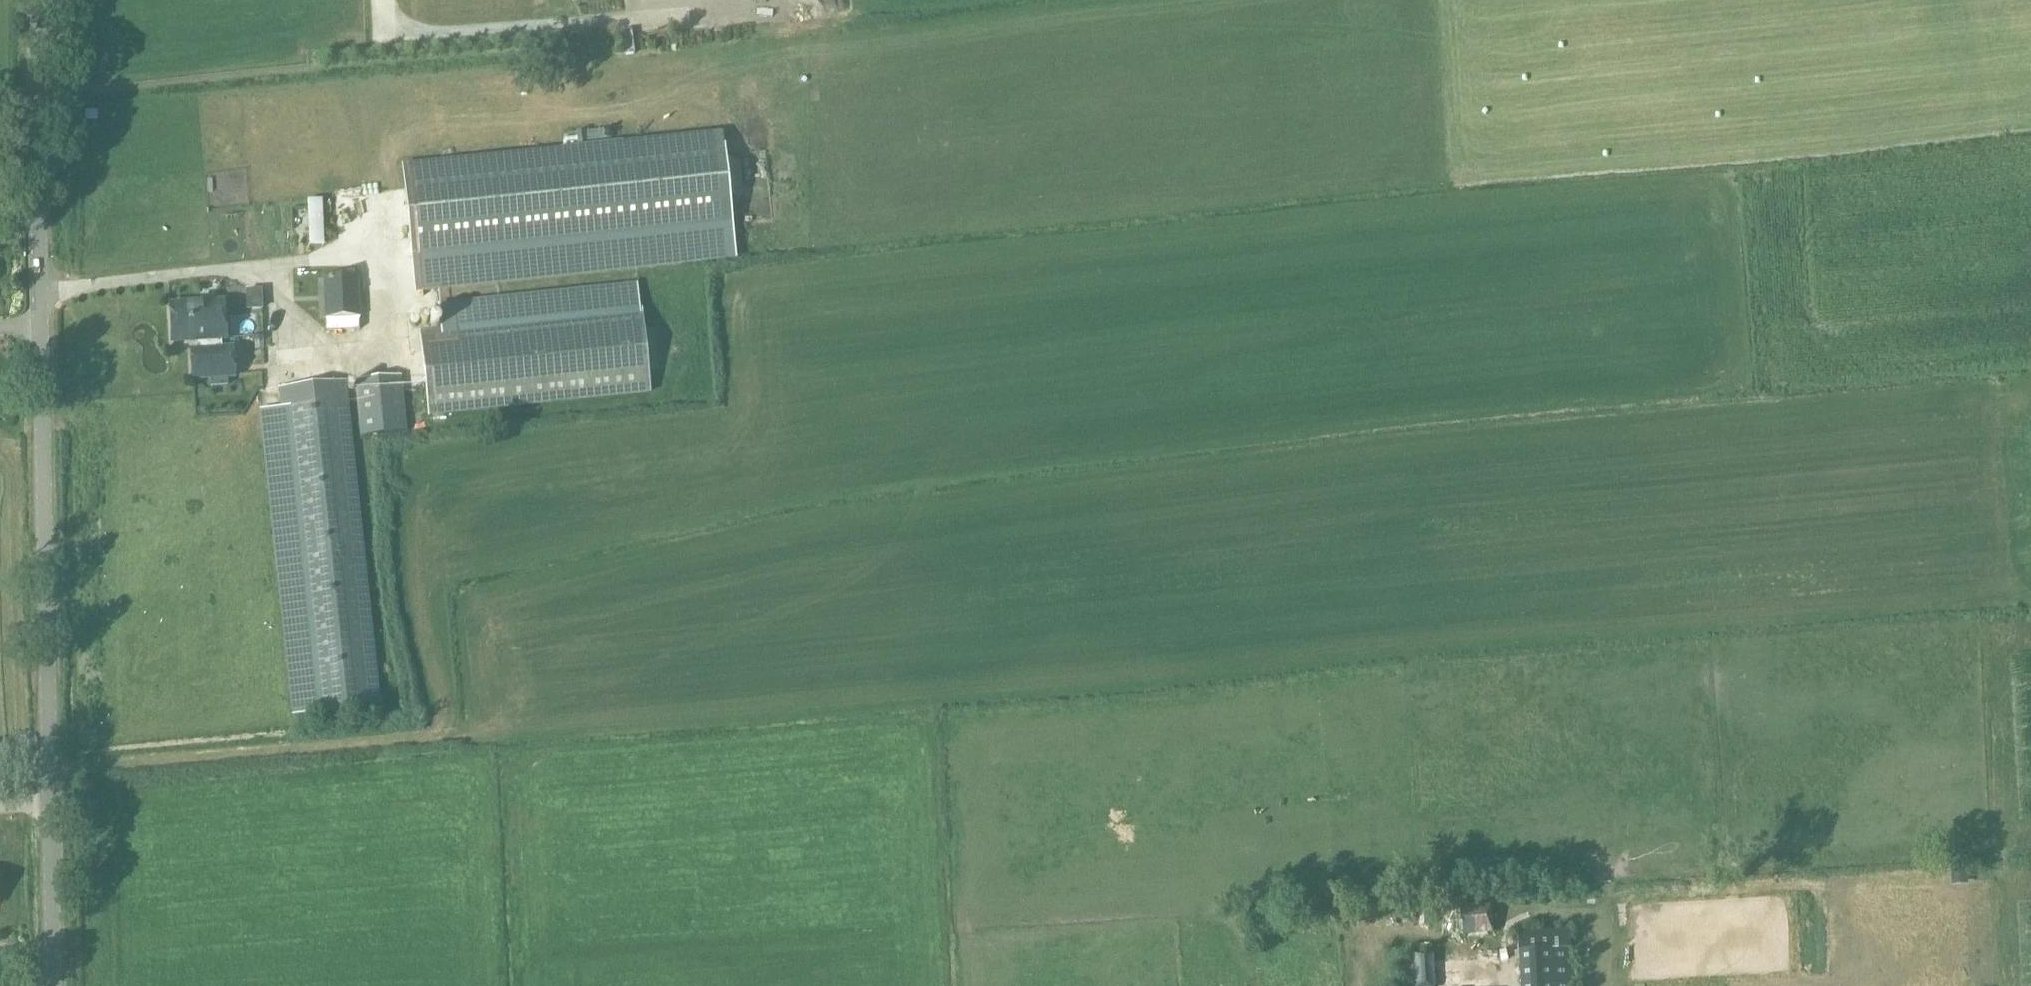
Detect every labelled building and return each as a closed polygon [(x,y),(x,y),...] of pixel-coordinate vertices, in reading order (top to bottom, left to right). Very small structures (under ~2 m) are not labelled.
[(403,168),(416,287),(735,254),(723,134),(403,168)] [(326,279),(328,318),(328,332),(360,330),(360,318),(357,278),(326,279)] [(444,329),(420,332),(429,418),(651,394),(639,281),(441,303),(444,329)] [(261,290),(246,290),(247,305),(262,304),(261,290)] [(197,351),(190,351),(192,380),(235,377),(233,349),(222,350),(221,340),(227,340),(224,303),(169,306),(172,343),(196,341),(197,351)] [(400,377),(356,382),(366,473),(410,468),(400,377)] [(313,716),(381,710),(347,382),(279,389),(280,407),(259,409),(292,718),(313,716)] [(1460,931),(1486,931),(1486,908),(1460,908),(1460,931)] [(1519,933),(1522,985),(1573,985),(1570,930),(1546,932),(1519,933)] [(1435,954),(1410,956),(1411,985),(1436,985),(1435,954)]
